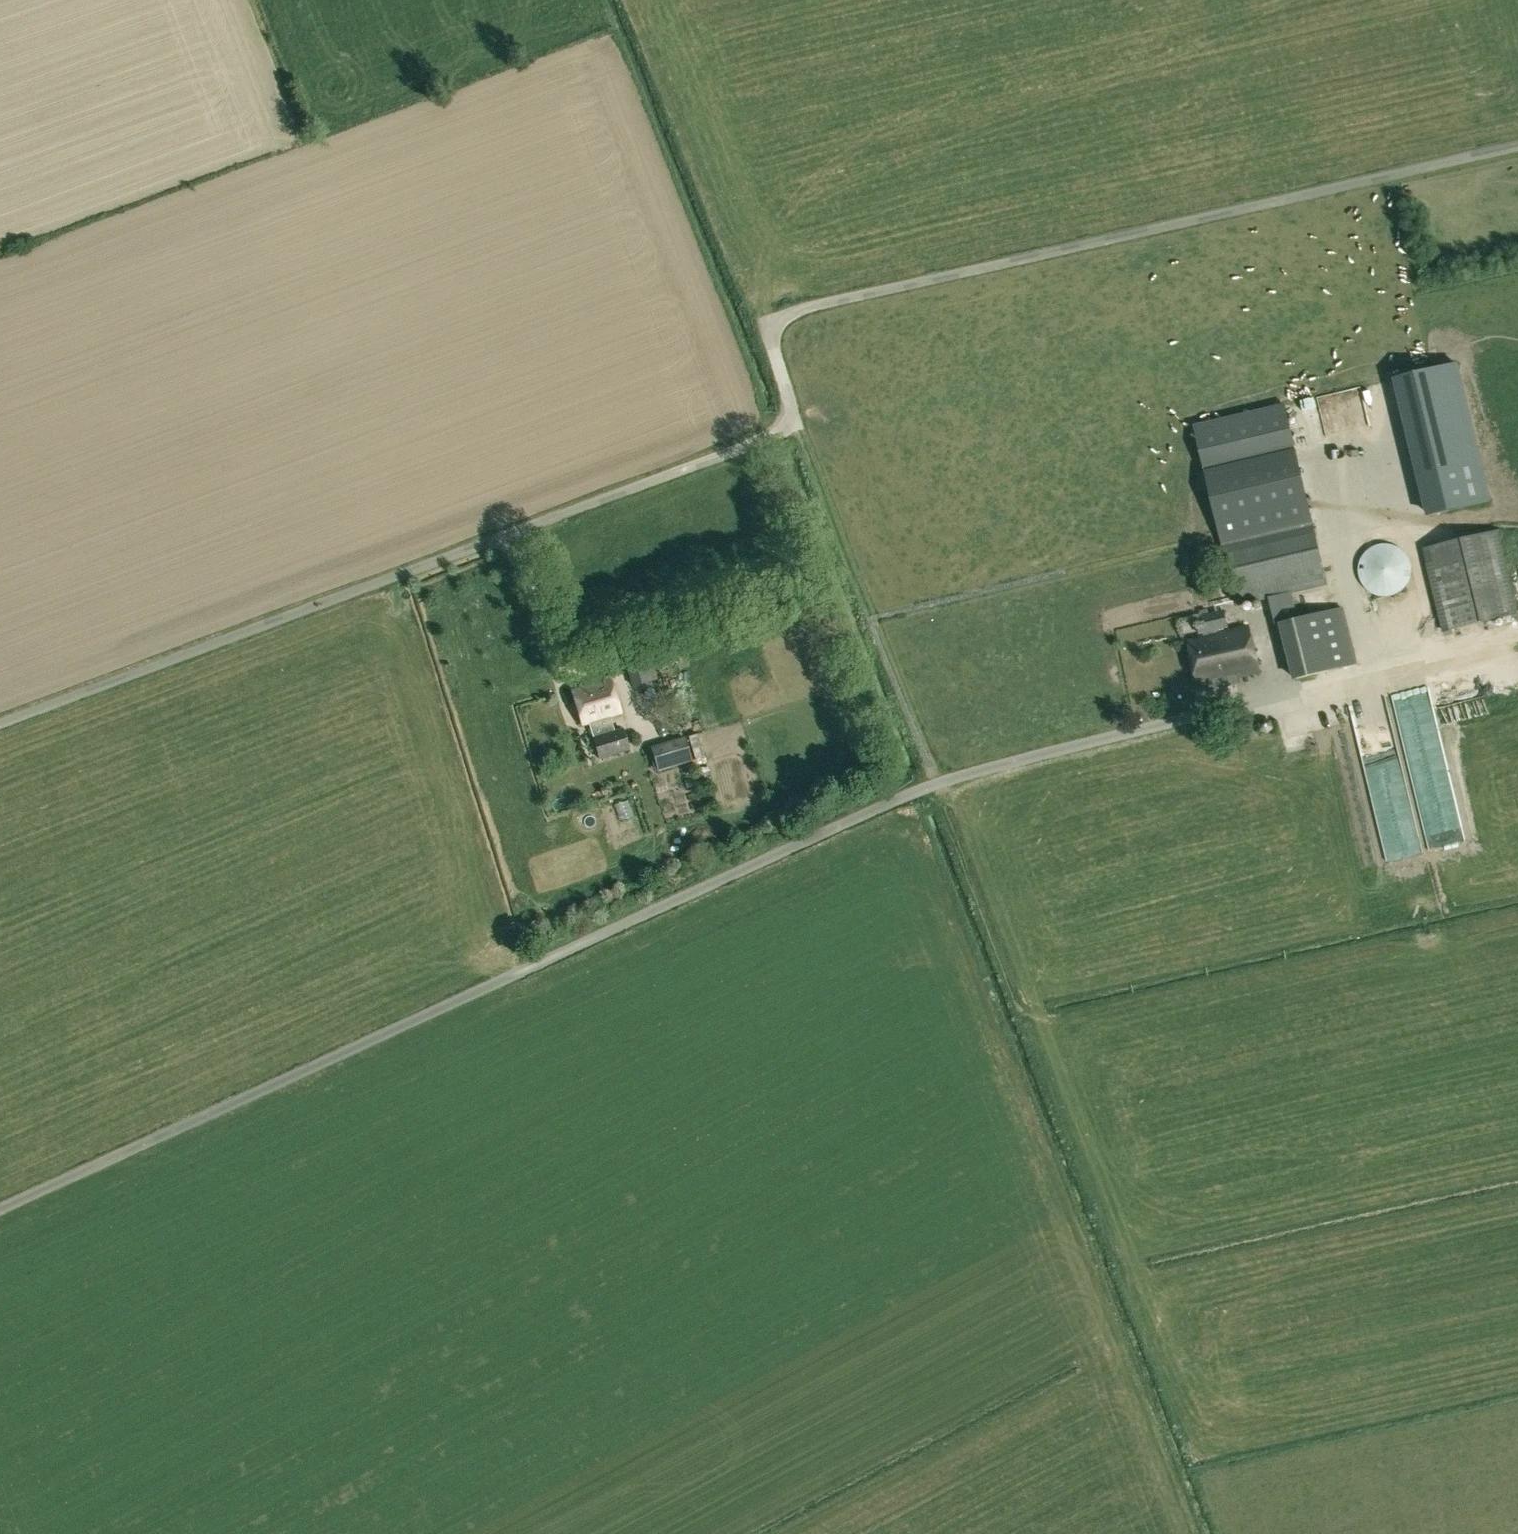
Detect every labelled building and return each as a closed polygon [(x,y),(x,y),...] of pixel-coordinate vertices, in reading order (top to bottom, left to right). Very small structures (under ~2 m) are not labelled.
[(1220,539),(1310,518),(1283,406),(1193,427),(1220,539)] [(1479,461),(1421,475),(1430,514),(1489,499),(1479,461)] [(1220,539),(1237,605),(1270,597),(1276,624),(1281,623),(1296,619),(1289,592),(1326,584),(1310,518),(1220,539)] [(1423,548),(1443,629),(1516,611),(1496,530),(1423,548)] [(1401,549),(1397,547),(1394,545),(1389,544),(1384,543),(1379,544),(1373,546),(1368,549),(1364,553),(1361,557),(1359,562),(1358,566),(1358,572),(1360,578),(1364,585),(1367,589),(1372,592),(1373,593),(1374,593),(1379,595),(1385,595),(1391,594),(1396,592),(1401,589),(1405,585),(1408,580),(1410,575),(1410,572),(1410,566),(1409,563),(1407,558),(1405,553),(1401,549)] [(1281,623),(1296,679),(1356,663),(1341,607),(1296,619),(1281,623)] [(1224,610),(1195,617),(1199,634),(1203,633),(1210,631),(1228,627),(1224,610)] [(1259,670),(1247,626),(1211,635),(1210,631),(1203,633),(1204,637),(1187,641),(1199,685),(1209,683),(1211,690),(1229,686),(1237,684),(1235,676),(1259,670)] [(631,686),(656,679),(645,646),(621,653),(631,686)] [(571,690),(575,702),(582,724),(588,723),(592,737),(598,759),(630,750),(623,727),(614,730),(609,716),(620,713),(616,702),(609,678),(571,690)] [(1259,724),(1260,731),(1267,734),(1272,728),(1270,722),(1264,719),(1259,724)] [(651,747),(657,771),(692,761),(685,738),(651,747)]
